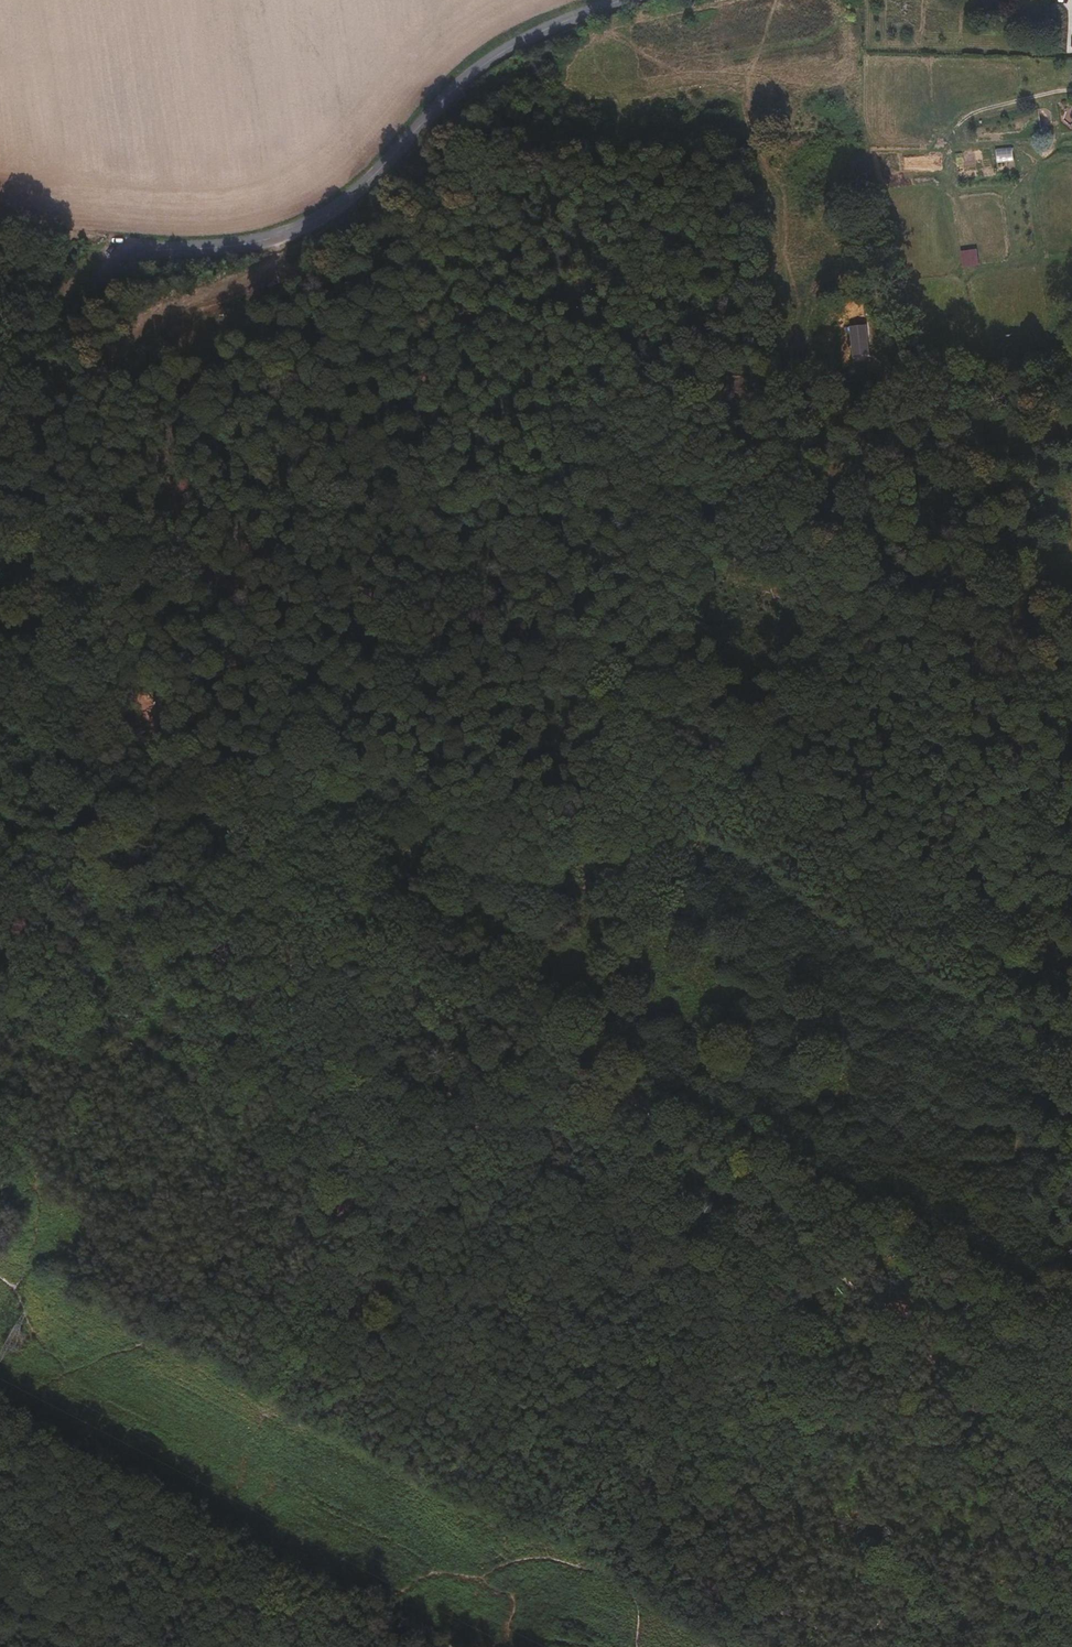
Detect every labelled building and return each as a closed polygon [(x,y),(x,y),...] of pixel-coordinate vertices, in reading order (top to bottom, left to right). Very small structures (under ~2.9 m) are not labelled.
[(994,149),(996,163),(1014,161),(1012,147),(994,149)] [(961,268),(978,267),(977,249),(960,251),(961,268)]
